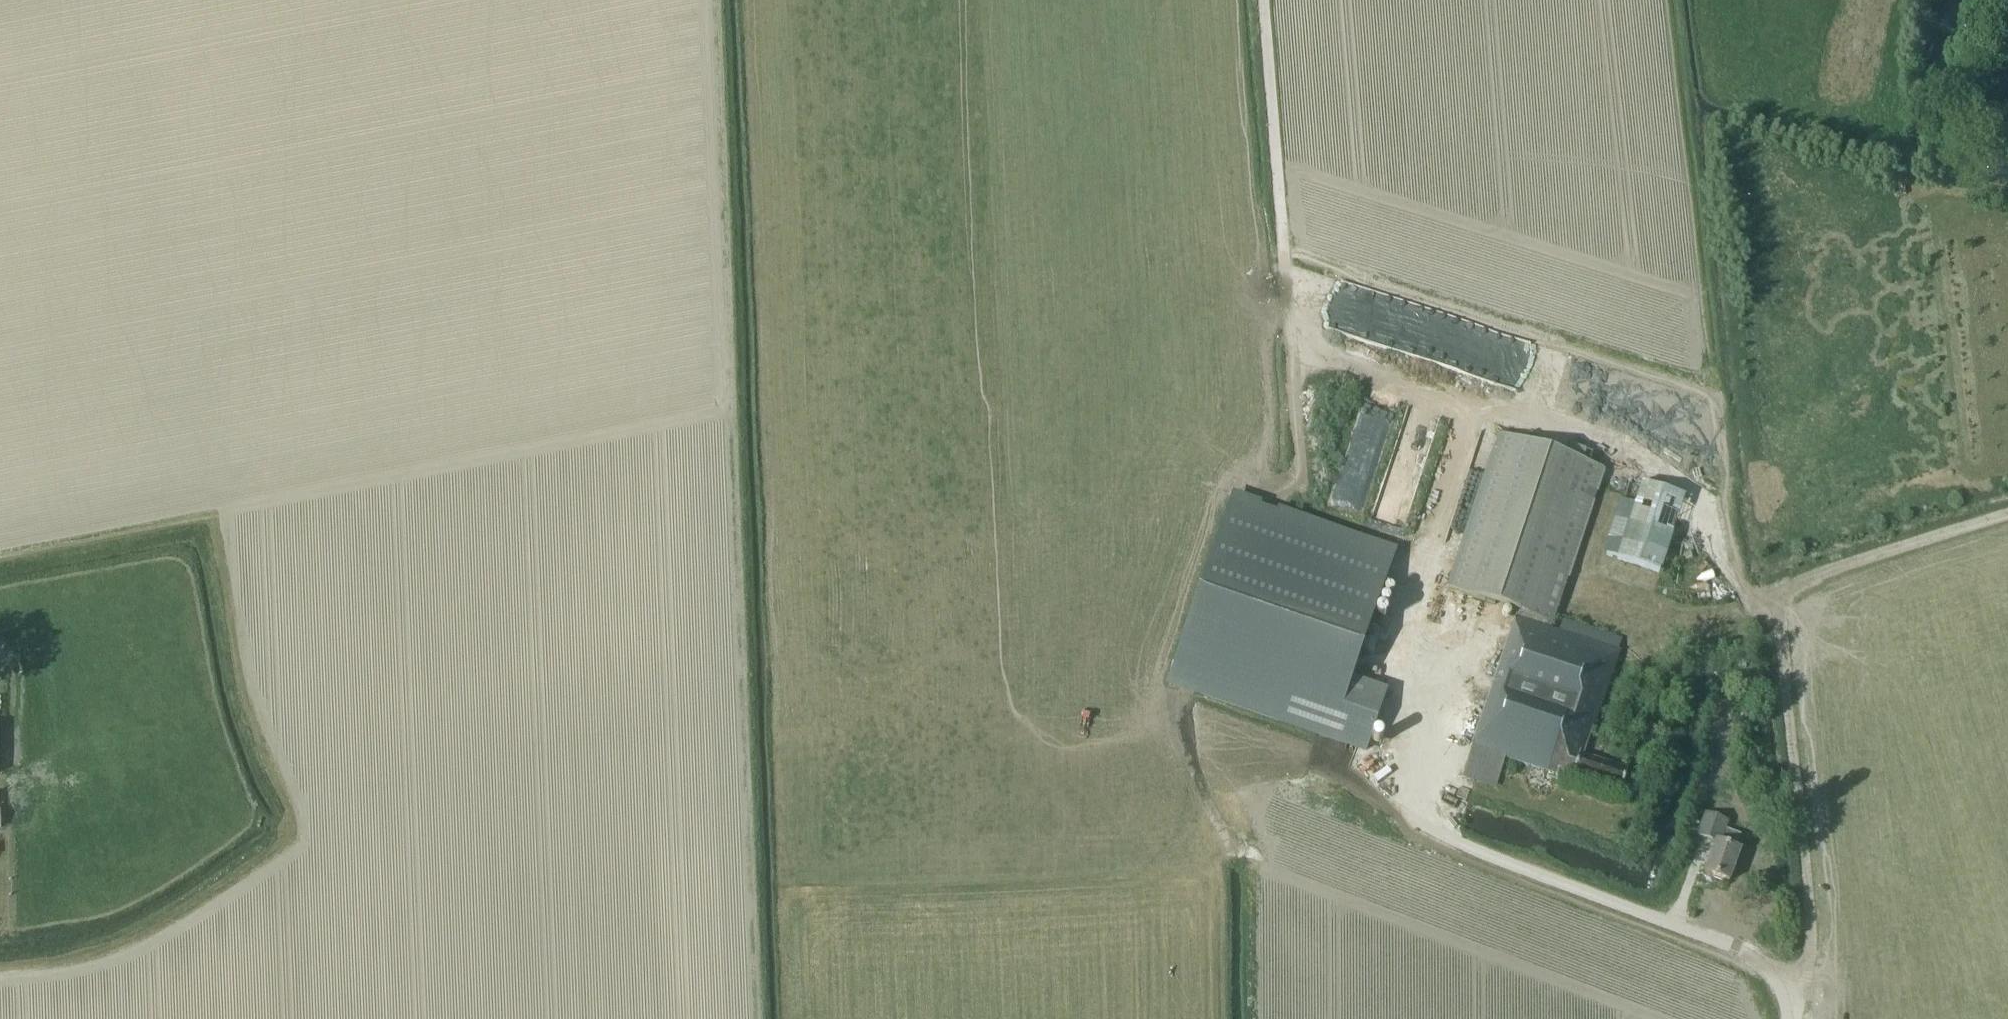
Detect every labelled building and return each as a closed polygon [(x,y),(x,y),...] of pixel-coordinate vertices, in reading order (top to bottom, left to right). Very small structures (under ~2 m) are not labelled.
[(1620,793),(1627,771),(1600,762),(1584,757),(1593,729),(1619,653),(1551,630),(1605,472),(1589,466),(1593,455),(1571,447),(1568,459),(1500,436),(1448,590),(1518,613),(1518,614),(1473,748),(1558,777),(1560,772),(1620,793)] [(1629,488),(1610,555),(1670,572),(1681,533),(1666,529),(1673,506),(1688,510),(1692,495),(1649,483),(1646,493),(1629,488)] [(1387,690),(1351,678),(1391,560),(1231,505),(1169,683),(1366,750),(1387,690)] [(1705,875),(1729,884),(1740,851),(1736,850),(1741,836),(1725,831),(1729,821),(1704,813),(1696,836),(1717,844),(1705,875)]
